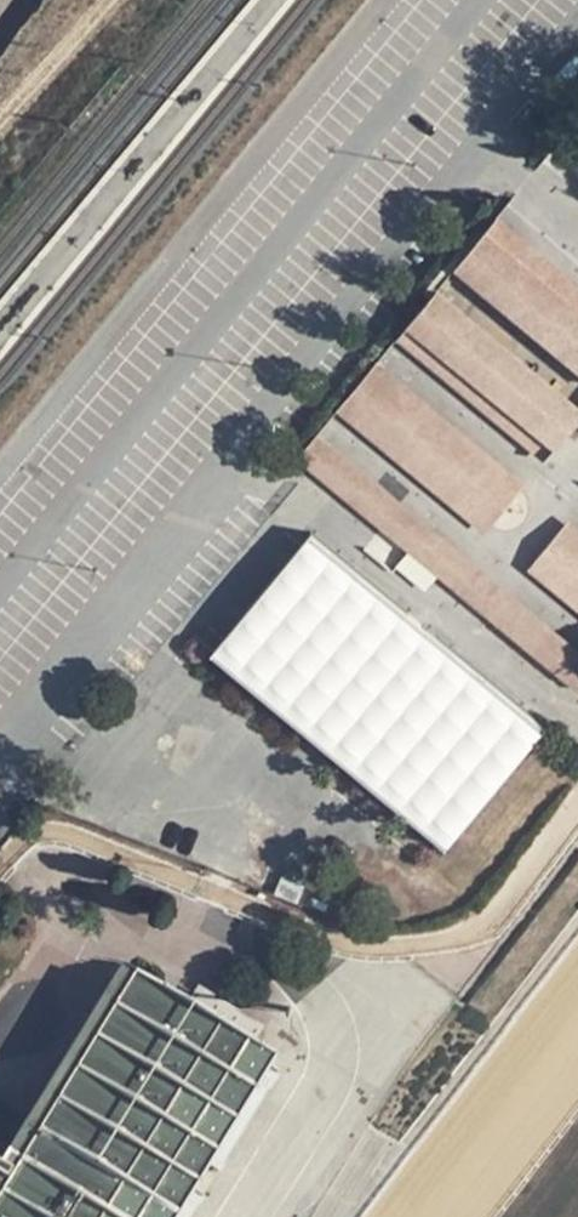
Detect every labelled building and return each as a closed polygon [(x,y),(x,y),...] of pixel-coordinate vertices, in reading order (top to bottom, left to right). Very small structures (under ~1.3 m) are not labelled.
[(577,354),(577,295),(491,223),(462,258),(577,354)] [(550,452),(577,419),(577,417),(431,295),(402,330),(550,452)] [(342,402),(490,525),(519,490),(371,367),(342,402)] [(297,458),(577,690),(577,688),(577,661),(311,440),(297,458)] [(577,597),(577,539),(563,527),(534,561),(577,597)] [(545,727),(309,533),(212,651),(448,844),(545,727)] [(245,1052),(184,1014),(129,980),(0,1191),(0,1216),(144,1216),(245,1052)] [(191,1002),(184,1014),(245,1052),(253,1040),(191,1002)] [(245,1052),(144,1216),(177,1216),(268,1066),(245,1052)]
